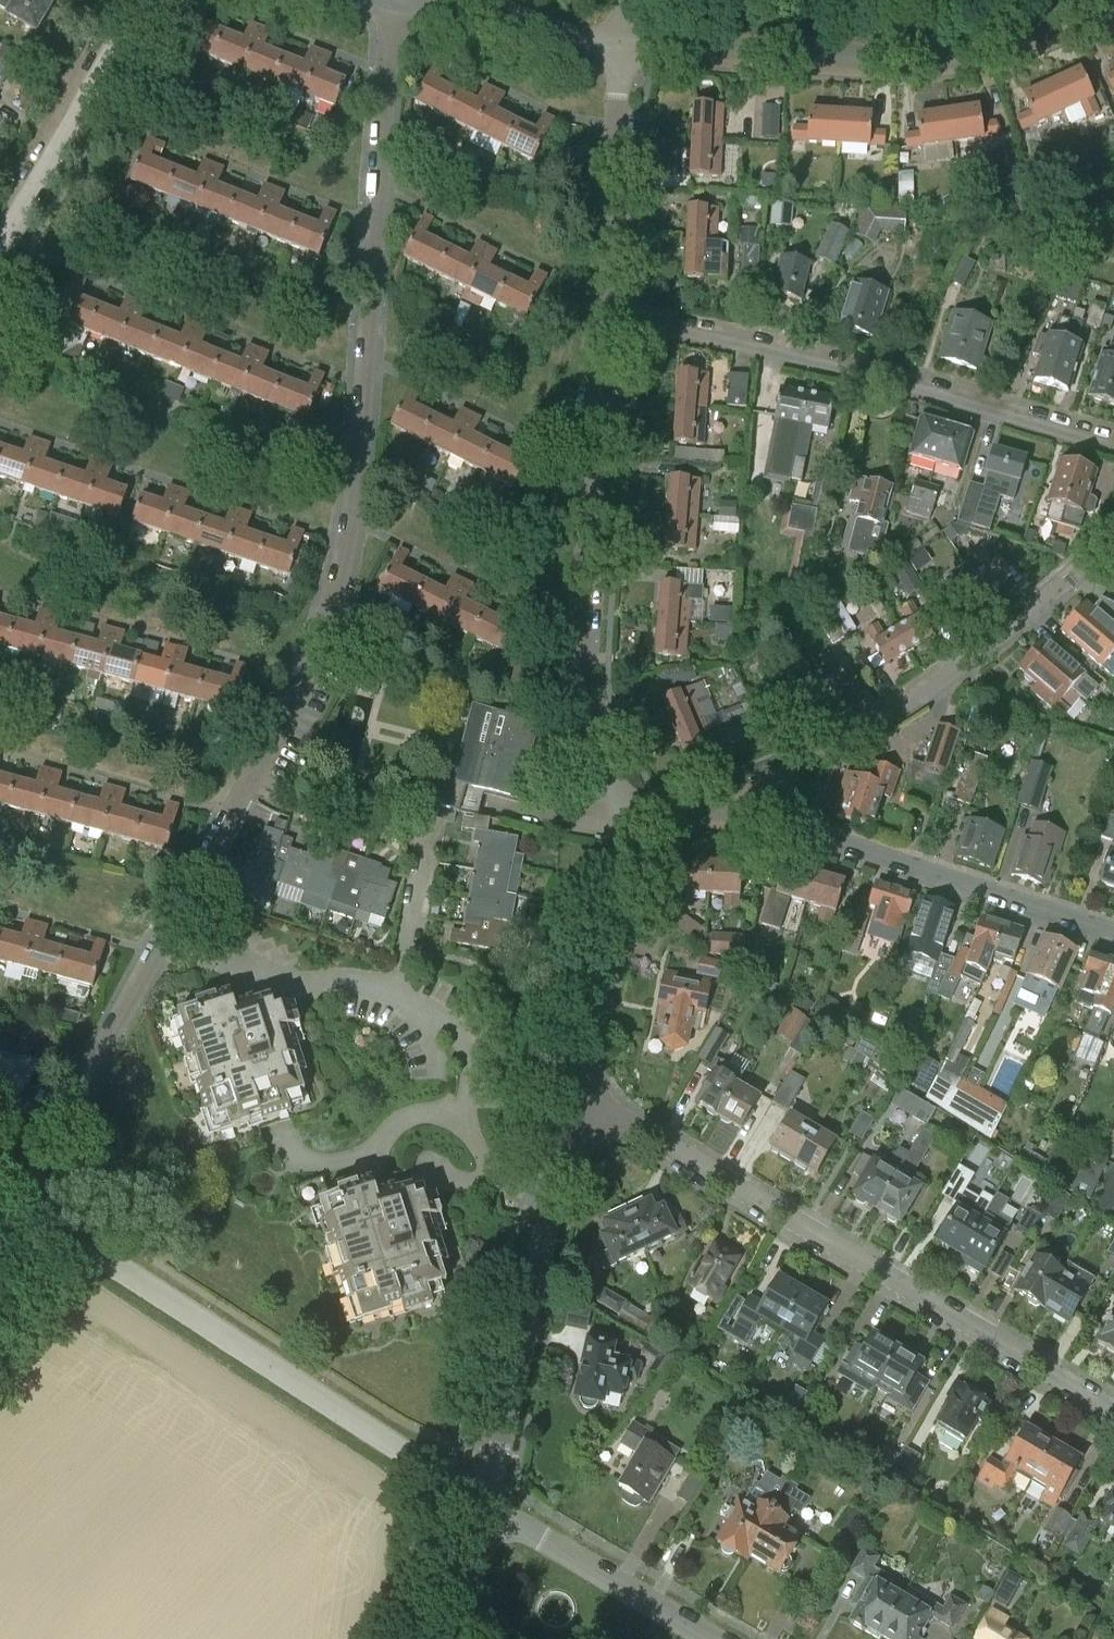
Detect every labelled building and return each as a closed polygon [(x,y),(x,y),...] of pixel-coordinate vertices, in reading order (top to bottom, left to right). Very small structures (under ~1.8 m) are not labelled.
[(0,2),(0,8),(8,13),(6,16),(36,33),(52,6),(42,0),(1,0),(0,2)] [(199,4),(182,46),(212,58),(222,33),(203,25),(210,8),(199,4)] [(222,33),(212,58),(243,71),(260,28),(250,24),(243,41),(222,33)] [(260,28),(243,71),(274,83),(284,58),(264,50),(271,32),(260,28)] [(284,58),(274,83),(304,95),(321,53),(311,49),(304,66),(284,58)] [(304,95),(301,103),(311,107),(314,99),(335,108),(345,82),(325,74),(332,57),(321,53),(304,95)] [(435,61),(415,102),(444,117),(457,92),(437,82),(445,66),(435,61)] [(10,70),(0,64),(0,86),(10,70)] [(1081,71),(1052,84),(1065,113),(1071,126),(1099,114),(1092,100),(1094,100),(1081,71)] [(1065,113),(1052,84),(1024,97),(1031,112),(1017,118),(1023,130),(1036,124),(1037,126),(1065,113)] [(457,92),(444,117),(474,131),(494,90),(484,85),(476,102),(457,92)] [(474,131),(503,146),(516,122),(496,112),(504,95),(494,90),(474,131)] [(1102,93),(1095,96),(1099,105),(1107,101),(1102,93)] [(694,105),(692,140),(722,142),(724,106),(694,105)] [(979,108),(948,113),(953,144),(984,139),(983,138),(998,136),(996,123),(982,125),(979,108)] [(806,143),(838,145),(840,114),(809,111),(808,128),(793,127),(792,140),(807,141),(806,143)] [(299,113),(295,124),(306,129),(311,117),(299,113)] [(919,134),(904,136),(906,149),(921,147),(921,148),(953,144),(948,113),(917,117),(919,134)] [(840,114),(838,145),(869,147),(869,145),(884,146),(885,133),(870,132),(871,116),(840,114)] [(535,131),(516,122),(503,146),(533,161),(554,120),(543,115),(535,131)] [(777,123),(763,123),(762,138),(776,139),(777,123)] [(147,139),(130,182),(163,195),(173,169),(150,160),(157,143),(147,139)] [(722,142),(692,140),(690,176),(720,178),(722,142)] [(462,159),(473,165),(478,154),(468,149),(462,159)] [(173,169),(163,195),(196,208),(213,165),(203,161),(196,178),(173,169)] [(213,165),(196,208),(226,220),(236,194),(217,186),(224,169),(213,165)] [(897,170),(898,204),(913,203),(912,170),(897,170)] [(763,174),(762,187),(775,188),(776,175),(763,174)] [(236,194),(226,220),(248,229),(246,233),(255,237),(257,232),(274,189),(264,185),(257,202),(236,194)] [(960,205),(960,200),(960,188),(955,188),(943,197),(943,205),(960,205)] [(257,232),(287,244),(298,219),(278,211),(285,194),(274,189),(257,232)] [(1028,189),(1014,193),(1019,211),(1033,207),(1028,189)] [(731,208),(757,208),(758,196),(732,195),(731,208)] [(788,203),(775,202),(773,225),(786,226),(788,203)] [(865,202),(848,234),(870,245),(879,229),(904,230),(906,205),(865,202)] [(688,208),(686,243),(716,245),(718,209),(688,208)] [(298,219),(287,244),(308,253),(307,257),(317,261),(336,214),(325,210),(318,227),(298,219)] [(403,256),(437,273),(449,249),(425,236),(433,220),(424,215),(403,256)] [(993,234),(997,219),(985,216),(980,230),(993,234)] [(817,258),(833,265),(848,234),(833,226),(817,258)] [(758,245),(758,230),(741,230),(741,244),(758,245)] [(437,273),(466,288),(487,247),(477,242),(469,258),(449,249),(437,273)] [(716,245),(686,243),(685,279),(726,281),(728,245),(716,245)] [(743,275),(757,275),(759,247),(744,246),(743,275)] [(484,297),(496,303),(508,278),(489,269),(497,252),(487,247),(466,288),(461,299),(479,309),(484,297)] [(772,294),(802,301),(810,264),(780,258),(772,294)] [(508,278),(496,303),(525,318),(546,277),(535,271),(527,288),(508,278)] [(1055,298),(1077,304),(1085,280),(1068,275),(1055,298)] [(58,320),(89,333),(99,307),(79,299),(86,282),(75,277),(58,320)] [(840,328),(857,334),(871,288),(854,282),(840,328)] [(871,288),(857,334),(875,339),(889,293),(871,288)] [(89,333),(119,345),(136,302),(126,298),(119,315),(99,307),(89,333)] [(119,345),(150,357),(160,331),(140,323),(147,306),(136,302),(119,345)] [(1087,327),(1099,331),(1106,308),(1094,304),(1087,327)] [(1071,322),(1051,387),(1068,392),(1082,349),(1076,347),(1084,323),(1082,322),(1085,313),(1075,310),(1071,322)] [(941,360),(977,371),(990,325),(954,314),(941,360)] [(1104,314),(1099,330),(1109,333),(1113,317),(1104,314)] [(1059,319),(1056,330),(1048,327),(1044,337),(1040,336),(1034,353),(1042,355),(1034,382),(1051,387),(1071,322),(1059,319)] [(150,357),(180,369),(197,326),(187,322),(180,339),(160,331),(150,357)] [(180,369),(211,381),(221,356),(201,348),(208,330),(197,326),(180,369)] [(1105,404),(1113,375),(1113,338),(1107,359),(1101,357),(1088,399),(1105,404)] [(221,356),(211,381),(231,389),(229,394),(239,398),(241,393),(258,350),(248,346),(241,363),(221,356)] [(241,393),(271,405),(282,380),(262,372),(269,355),(258,350),(241,393)] [(117,370),(115,377),(127,382),(129,375),(117,370)] [(282,380),(271,405),(306,419),(324,377),(314,373),(308,390),(282,380)] [(678,373),(676,408),(705,411),(708,375),(678,373)] [(726,407),(745,409),(748,377),(729,375),(728,388),(726,388),(726,393),(727,393),(726,407)] [(1105,404),(1113,406),(1113,375),(1105,404)] [(160,394),(169,398),(174,385),(165,381),(160,394)] [(327,393),(332,395),(335,386),(327,383),(323,391),(327,393)] [(391,426),(421,441),(433,416),(414,407),(422,390),(412,384),(391,426)] [(179,401),(184,389),(174,385),(169,398),(179,401)] [(779,421),(772,454),(784,457),(782,467),(792,469),(807,395),(780,390),(774,420),(779,421)] [(807,395),(791,476),(800,478),(811,428),(828,431),(834,401),(807,395)] [(222,408),(218,418),(229,422),(233,413),(222,408)] [(705,411),(676,408),(673,443),(703,446),(705,411)] [(421,441),(450,455),(471,414),(460,409),(452,426),(433,416),(421,441)] [(450,455),(479,470),(492,446),(472,436),(481,419),(471,414),(450,455)] [(909,457),(935,464),(946,428),(920,420),(909,457)] [(946,428),(935,464),(961,472),(973,436),(946,428)] [(313,442),(291,434),(282,434),(278,443),(308,455),(313,442)] [(25,485),(40,442),(29,438),(23,456),(2,449),(0,455),(0,477),(25,485)] [(25,485),(55,496),(64,470),(44,463),(50,446),(40,442),(25,485)] [(492,446),(479,470),(513,488),(534,446),(525,442),(516,458),(492,446)] [(673,449),(673,460),(725,464),(725,452),(673,449)] [(987,474),(983,489),(966,483),(954,522),(988,533),(999,497),(1013,501),(1018,483),(1019,483),(1025,460),(993,450),(987,474)] [(55,496),(87,507),(102,463),(91,460),(85,478),(64,470),(55,496)] [(1051,504),(1045,522),(1060,526),(1078,468),(1060,462),(1047,503),(1051,504)] [(102,463),(87,507),(118,518),(127,492),(106,485),(112,467),(102,463)] [(1078,468),(1060,526),(1074,530),(1080,513),(1084,514),(1089,515),(1093,514),(1096,502),(1093,499),(1088,498),(1096,473),(1078,468)] [(424,477),(423,479),(420,486),(431,491),(434,484),(435,483),(424,477)] [(670,478),(667,514),(697,517),(700,481),(670,478)] [(810,506),(824,508),(830,481),(816,478),(810,506)] [(827,503),(838,506),(844,500),(848,484),(833,480),(827,503)] [(860,504),(847,551),(879,560),(887,527),(881,526),(891,490),(866,483),(864,488),(854,485),(849,501),(860,504)] [(918,483),(913,500),(924,503),(929,486),(918,483)] [(924,503),(934,506),(936,507),(942,490),(929,486),(924,503)] [(132,523),(164,534),(179,490),(169,487),(163,504),(141,497),(132,523)] [(164,534),(195,545),(204,519),(184,511),(190,494),(179,490),(164,534)] [(435,491),(431,498),(439,502),(443,496),(435,491)] [(934,506),(909,499),(905,512),(930,519),(934,506)] [(718,502),(717,515),(734,516),(735,503),(718,502)] [(195,545),(226,556),(241,512),(231,508),(224,526),(204,519),(195,545)] [(791,508),(787,532),(797,534),(792,562),(807,565),(817,513),(791,508)] [(34,523),(44,526),(48,513),(39,510),(34,523)] [(226,556),(257,566),(266,540),(246,533),(252,515),(241,512),(226,556)] [(697,517),(667,514),(664,549),(694,552),(697,517)] [(713,532),(737,533),(738,518),(714,516),(713,532)] [(80,523),(67,519),(62,533),(75,537),(80,523)] [(957,537),(969,527),(954,522),(949,526),(957,537)] [(266,540),(257,566),(289,577),(304,533),(292,529),(286,547),(266,540)] [(1027,530),(1023,541),(1032,544),(1036,533),(1027,530)] [(916,539),(904,548),(909,555),(921,546),(916,539)] [(1051,549),(1053,541),(1047,540),(1045,548),(1051,549)] [(1053,543),(1050,553),(1063,557),(1065,546),(1053,543)] [(379,590),(413,607),(425,583),(401,570),(409,554),(400,549),(379,590)] [(986,568),(975,577),(989,596),(1011,579),(996,560),(996,561),(986,549),(977,556),(986,568)] [(909,564),(917,575),(929,567),(922,556),(909,564)] [(893,570),(909,596),(920,589),(904,563),(893,570)] [(965,565),(944,581),(968,613),(989,596),(975,577),(974,577),(965,565)] [(869,584),(877,597),(895,586),(887,573),(869,584)] [(413,607),(442,622),(463,581),(453,576),(444,592),(425,583),(413,607)] [(442,622),(471,637),(484,612),(465,603),(473,586),(463,581),(442,622)] [(661,583),(658,619),(687,622),(689,601),(702,603),(703,588),(661,583)] [(861,609),(876,601),(870,590),(855,598),(861,609)] [(269,591),(266,601),(285,608),(288,598),(269,591)] [(1074,619),(1113,654),(1113,604),(1101,597),(1091,609),(1086,604),(1074,619)] [(908,623),(896,630),(908,651),(932,637),(919,616),(918,617),(911,604),(900,610),(908,623)] [(484,612),(471,637),(501,652),(522,611),(511,606),(503,622),(484,612)] [(6,649),(38,658),(50,613),(39,610),(34,628),(14,623),(6,649)] [(711,610),(710,621),(729,622),(729,611),(711,610)] [(38,658),(70,666),(77,640),(56,634),(61,616),(50,613),(38,658)] [(818,622),(832,645),(843,638),(829,615),(818,622)] [(6,649),(14,623),(0,619),(0,647),(6,649)] [(687,622),(658,619),(654,654),(684,658),(687,622)] [(1074,619),(1061,633),(1113,678),(1113,654),(1074,619)] [(908,651),(896,630),(884,637),(876,624),(866,630),(873,643),(872,644),(885,665),(908,651)] [(717,626),(716,641),(729,642),(730,627),(717,626)] [(70,666),(101,675),(114,631),(103,628),(97,646),(77,640),(70,666)] [(101,675),(133,684),(140,658),(119,652),(124,634),(114,631),(101,675)] [(1044,641),(1031,655),(1079,696),(1084,701),(1097,686),(1083,675),(1044,641)] [(133,684),(164,692),(177,648),(165,645),(160,663),(140,658),(133,684)] [(164,692),(196,701),(203,675),(182,669),(187,651),(177,648),(164,692)] [(824,673),(812,680),(824,701),(848,687),(835,666),(834,667),(827,654),(816,660),(824,673)] [(1031,655),(1019,669),(1035,683),(1028,691),(1060,718),(1079,696),(1031,655)] [(516,663),(510,687),(524,691),(530,667),(516,663)] [(230,682),(203,675),(196,701),(233,711),(245,667),(235,664),(230,682)] [(348,675),(379,684),(382,671),(368,667),(349,670),(348,675)] [(686,673),(668,679),(671,690),(690,684),(686,673)] [(662,700),(676,733),(703,721),(689,688),(662,700)] [(753,701),(743,707),(746,714),(757,709),(753,701)] [(987,712),(1005,718),(1008,708),(991,702),(987,712)] [(723,713),(727,723),(744,716),(739,705),(723,713)] [(474,788),(518,799),(537,724),(465,706),(461,720),(490,727),(474,788)] [(1059,735),(1062,726),(1043,720),(1041,729),(1049,731),(1059,735)] [(703,721),(676,733),(690,766),(717,754),(703,721)] [(937,726),(924,766),(945,773),(959,733),(937,726)] [(226,747),(228,739),(210,735),(208,743),(226,747)] [(960,756),(952,779),(960,782),(953,799),(969,805),(984,765),(960,756)] [(912,762),(907,778),(940,790),(945,773),(924,766),(912,762)] [(1017,803),(1038,810),(1051,769),(1031,762),(1017,803)] [(846,775),(832,815),(839,818),(857,824),(862,807),(860,806),(865,792),(869,793),(872,784),(878,786),(884,768),(871,763),(865,781),(846,775)] [(862,807),(857,824),(872,829),(882,798),(890,800),(899,773),(884,768),(878,786),(872,784),(869,793),(865,792),(860,806),(862,807)] [(7,807),(39,816),(51,772),(40,769),(35,787),(14,781),(7,807)] [(39,816),(70,825),(78,798),(57,793),(62,775),(51,772),(39,816)] [(7,807),(14,781),(0,777),(0,805),(7,807)] [(465,786),(441,780),(435,805),(438,806),(445,808),(451,809),(457,811),(458,811),(465,786)] [(70,825),(102,834),(115,789),(104,786),(99,804),(78,798),(70,825)] [(102,834),(134,842),(141,816),(120,810),(125,792),(115,789),(102,834)] [(1112,842),(1113,836),(1113,804),(1110,802),(1105,818),(1099,838),(1112,842)] [(423,814),(429,816),(432,804),(426,803),(423,814)] [(162,822),(141,816),(134,842),(167,851),(179,807),(167,804),(162,822)] [(435,805),(432,804),(429,816),(435,818),(438,806),(435,805)] [(438,806),(435,818),(436,818),(442,819),(445,808),(438,806)] [(451,809),(445,808),(442,819),(448,821),(451,809)] [(448,821),(449,821),(454,822),(457,811),(451,809),(448,821)] [(322,811),(318,824),(326,827),(331,814),(322,811)] [(308,812),(305,822),(316,825),(319,815),(308,812)] [(369,838),(375,823),(359,817),(354,833),(369,838)] [(462,829),(472,831),(474,818),(464,817),(462,829)] [(277,834),(283,836),(287,823),(277,820),(273,832),(277,834)] [(956,857),(991,869),(1003,833),(968,821),(956,857)] [(1011,876),(1043,887),(1044,883),(1048,885),(1052,874),(1047,873),(1055,849),(1059,850),(1065,832),(1034,821),(1028,840),(1023,838),(1011,876)] [(256,860),(251,875),(278,884),(290,850),(293,842),(283,838),(280,847),(274,845),(277,834),(273,832),(266,830),(259,849),(255,848),(252,858),(256,860)] [(480,843),(475,871),(488,874),(489,869),(491,869),(492,864),(512,868),(522,870),(525,856),(515,854),(517,839),(476,832),(474,842),(480,843)] [(1101,884),(1113,889),(1113,848),(1112,853),(1111,852),(1110,856),(1106,855),(1103,864),(1107,866),(1101,884)] [(290,850),(278,884),(304,893),(316,859),(290,850)] [(316,859),(304,893),(331,902),(343,869),(346,860),(336,856),(333,865),(316,859)] [(691,893),(708,894),(710,863),(679,862),(677,892),(678,893),(678,907),(690,908),(691,893)] [(710,863),(708,894),(725,895),(724,910),(737,911),(738,896),(739,896),(741,865),(710,863)] [(475,871),(470,899),(483,901),(484,897),(486,897),(487,892),(507,896),(512,868),(492,864),(491,869),(489,869),(488,874),(475,871)] [(805,903),(815,873),(785,864),(776,891),(771,889),(760,925),(779,931),(789,898),(805,903)] [(331,902),(328,912),(355,921),(358,912),(370,878),(343,869),(331,902)] [(845,883),(815,873),(805,903),(821,909),(817,922),(829,926),(834,913),(835,913),(845,883)] [(397,887),(370,878),(358,912),(385,921),(397,887)] [(876,909),(871,923),(901,933),(906,918),(907,918),(914,895),(876,883),(869,906),(876,909)] [(470,899),(465,926),(478,929),(479,924),(481,925),(482,920),(502,923),(507,896),(487,892),(486,897),(484,897),(483,901),(470,899)] [(954,909),(924,899),(912,935),(905,933),(899,950),(936,963),(926,994),(936,997),(952,959),(939,955),(954,909)] [(673,910),(665,922),(694,942),(702,930),(673,910)] [(847,934),(861,939),(869,917),(856,913),(847,934)] [(957,954),(947,976),(959,982),(960,980),(979,989),(990,965),(991,961),(992,957),(1003,924),(982,918),(969,959),(957,954)] [(478,929),(465,926),(463,933),(452,931),(450,943),(496,952),(502,923),(482,920),(481,925),(479,924),(478,929)] [(25,969),(37,925),(26,922),(21,940),(0,934),(0,935),(0,962),(25,969)] [(992,957),(991,961),(1002,964),(1003,960),(1013,963),(1023,931),(1003,924),(992,957)] [(25,969),(22,977),(36,981),(38,973),(56,978),(63,952),(53,949),(43,946),(48,928),(37,925),(25,969)] [(57,932),(53,949),(63,952),(68,935),(57,932)] [(710,955),(743,956),(744,936),(711,934),(710,955)] [(857,938),(847,934),(841,951),(851,955),(857,938)] [(81,939),(70,936),(65,953),(77,956),(81,939)] [(1044,938),(1027,974),(1058,989),(1075,953),(1044,938)] [(63,952),(56,978),(93,988),(105,944),(94,941),(89,959),(77,956),(65,953),(63,952)] [(1075,1002),(1092,1009),(1111,961),(1090,954),(1083,974),(1087,975),(1075,1002)] [(698,958),(694,976),(718,980),(721,963),(698,958)] [(1092,1009),(1081,1036),(1097,1043),(1108,1016),(1109,1017),(1113,1004),(1113,962),(1111,961),(1092,1009)] [(997,979),(1004,982),(1009,969),(1003,967),(997,979)] [(663,1041),(672,1050),(673,1050),(685,1046),(688,1029),(697,1031),(701,1010),(704,1010),(709,985),(665,976),(660,1001),(663,1002),(659,1023),(662,1024),(662,1028),(665,1029),(663,1041)] [(197,1007),(177,1014),(179,1018),(174,1019),(174,1020),(169,1021),(174,1038),(179,1037),(187,1062),(195,1060),(202,1083),(197,1085),(209,1124),(217,1121),(221,1134),(250,1124),(249,1119),(260,1116),(262,1123),(291,1114),(287,1100),(305,1094),(299,1076),(306,1074),(292,1030),(300,1027),(293,1006),(274,1012),(270,999),(254,1004),(252,999),(233,1005),(229,992),(215,997),(213,989),(193,996),(197,1007)] [(750,999),(764,1008),(769,1000),(754,991),(750,999)] [(770,1011),(777,1016),(784,1004),(777,999),(770,1011)] [(784,1004),(777,1016),(784,1020),(774,1037),(802,1054),(818,1027),(784,1004)] [(925,1100),(946,1111),(972,1060),(960,1054),(975,1025),(972,1023),(980,1008),(973,1004),(965,1020),(967,1020),(950,1054),(947,1059),(946,1058),(925,1100)] [(820,1007),(813,1019),(826,1027),(833,1015),(820,1007)] [(59,1022),(61,1012),(50,1009),(47,1019),(59,1022)] [(717,1115),(718,1116),(736,1086),(743,1074),(714,1057),(727,1035),(715,1028),(697,1059),(716,1070),(696,1103),(706,1109),(707,1113),(713,1117),(717,1115)] [(1070,1037),(1065,1048),(1075,1052),(1079,1041),(1070,1037)] [(9,1050),(28,1055),(30,1047),(12,1041),(9,1050)] [(842,1060),(849,1065),(857,1054),(849,1049),(842,1060)] [(899,1082),(926,1095),(940,1066),(914,1053),(899,1082)] [(857,1054),(849,1065),(857,1070),(864,1059),(857,1054)] [(14,1115),(23,1098),(19,1095),(39,1067),(0,1056),(0,1105),(14,1115)] [(772,1103),(787,1112),(805,1081),(790,1073),(772,1103)] [(736,1086),(718,1116),(720,1117),(720,1121),(726,1124),(731,1123),(740,1129),(760,1095),(751,1090),(748,1094),(736,1086)] [(937,1108),(901,1088),(892,1104),(927,1124),(937,1108)] [(948,1115),(990,1142),(1001,1118),(958,1091),(948,1115)] [(779,1156),(792,1163),(812,1130),(799,1123),(802,1118),(792,1112),(771,1148),(781,1153),(779,1156)] [(850,1133),(861,1140),(873,1120),(862,1114),(850,1133)] [(812,1130),(792,1163),(805,1171),(806,1168),(817,1174),(837,1139),(827,1132),(824,1137),(812,1130)] [(897,1175),(876,1210),(887,1216),(887,1220),(893,1224),(897,1222),(899,1223),(920,1189),(908,1182),(934,1140),(923,1133),(904,1163),(897,1175)] [(1019,1163),(1041,1175),(1047,1165),(1025,1152),(1019,1163)] [(1069,1191),(1089,1200),(1107,1161),(1087,1152),(1075,1177),(1054,1165),(1046,1178),(1069,1191)] [(855,1166),(852,1173),(863,1180),(853,1196),(856,1197),(856,1201),(863,1205),(866,1204),(876,1210),(897,1175),(862,1155),(855,1166)] [(941,1227),(934,1238),(938,1241),(938,1242),(961,1256),(994,1201),(984,1195),(981,1200),(966,1191),(976,1175),(959,1165),(939,1198),(957,1209),(945,1229),(941,1227)] [(344,1273),(339,1274),(351,1313),(358,1311),(362,1324),(392,1314),(390,1309),(401,1306),(404,1313),(432,1304),(428,1289),(447,1283),(441,1265),(448,1263),(434,1219),(442,1216),(436,1196),(417,1202),(413,1189),(396,1194),(395,1189),(376,1195),(372,1182),(358,1187),(356,1179),(335,1185),(339,1197),(319,1203),(320,1207),(315,1209),(311,1211),(316,1228),(321,1227),(329,1252),(337,1249),(344,1273)] [(1093,1212),(1113,1206),(1113,1183),(1107,1180),(1093,1212)] [(1041,1214),(1056,1222),(1070,1197),(1056,1188),(1041,1214)] [(641,1200),(625,1208),(645,1250),(684,1231),(679,1221),(670,1225),(661,1207),(653,1211),(650,1203),(644,1206),(641,1200)] [(994,1201),(961,1256),(970,1261),(966,1267),(967,1268),(968,1267),(979,1274),(978,1274),(981,1276),(1011,1223),(998,1216),(1003,1207),(994,1201)] [(1093,1212),(1113,1226),(1113,1206),(1093,1212)] [(645,1250),(625,1208),(608,1215),(611,1221),(605,1224),(609,1232),(601,1235),(610,1253),(600,1257),(605,1268),(645,1250)] [(1015,1229),(1027,1236),(1039,1216),(1027,1209),(1015,1229)] [(693,1234),(686,1237),(687,1240),(682,1242),(688,1255),(700,1250),(693,1234)] [(690,1289),(712,1302),(738,1258),(736,1256),(737,1254),(725,1247),(724,1249),(718,1246),(717,1247),(715,1246),(703,1265),(699,1263),(687,1284),(691,1286),(690,1289)] [(1036,1258),(1016,1292),(1028,1300),(1028,1303),(1035,1307),(1038,1306),(1042,1308),(1043,1307),(1062,1273),(1047,1264),(1052,1256),(1041,1250),(1037,1258),(1036,1258)] [(1067,1265),(1062,1273),(1043,1307),(1069,1322),(1088,1290),(1087,1289),(1093,1280),(1067,1265)] [(768,1319),(782,1327),(804,1290),(791,1281),(789,1285),(778,1279),(778,1280),(774,1280),(772,1284),(773,1288),(762,1306),(749,1299),(733,1327),(745,1335),(750,1327),(755,1329),(758,1323),(762,1325),(765,1324),(768,1319)] [(597,1303),(624,1319),(622,1322),(643,1334),(652,1319),(626,1304),(626,1303),(605,1290),(597,1303)] [(804,1290),(782,1327),(796,1335),(793,1341),(794,1344),(798,1346),(794,1353),(799,1355),(794,1364),(806,1370),(823,1342),(811,1334),(822,1316),(825,1316),(827,1312),(826,1309),(827,1307),(816,1301),(818,1298),(804,1290)] [(1097,1344),(1113,1354),(1113,1314),(1097,1344)] [(733,1321),(726,1317),(719,1329),(726,1333),(729,1328),(733,1321)] [(577,1397),(581,1398),(581,1403),(584,1407),(588,1409),(593,1409),(597,1406),(598,1402),(603,1403),(605,1391),(623,1395),(627,1377),(637,1379),(640,1364),(610,1358),(614,1337),(591,1332),(577,1397)] [(886,1337),(884,1341),(873,1334),(864,1350),(856,1345),(841,1371),(850,1376),(852,1374),(862,1380),(864,1375),(878,1383),(898,1349),(896,1348),(898,1344),(886,1337)] [(898,1349),(878,1383),(892,1391),(889,1396),(899,1402),(898,1404),(906,1410),(922,1384),(914,1379),(923,1364),(911,1357),(913,1354),(900,1346),(898,1349)] [(951,1399),(953,1400),(936,1428),(963,1444),(977,1420),(983,1423),(993,1406),(985,1401),(983,1397),(976,1394),(972,1393),(959,1385),(951,1399)] [(817,1408),(806,1402),(797,1419),(808,1425),(817,1408)] [(799,1413),(787,1406),(782,1415),(794,1422),(799,1413)] [(637,1454),(618,1486),(622,1488),(619,1493),(619,1501),(633,1509),(640,1505),(643,1501),(649,1504),(674,1461),(648,1445),(653,1436),(633,1423),(621,1444),(637,1454)] [(1016,1474),(1031,1483),(1055,1443),(1041,1435),(1039,1437),(1027,1430),(1012,1455),(1008,1453),(1001,1465),(990,1458),(988,1460),(990,1462),(979,1481),(992,1489),(995,1484),(1006,1491),(1016,1474)] [(1055,1443),(1031,1483),(1045,1491),(1040,1500),(1052,1507),(1057,1499),(1061,1501),(1071,1485),(1067,1482),(1079,1461),(1067,1454),(1069,1451),(1055,1443)] [(885,1447),(872,1469),(886,1477),(900,1456),(885,1447)] [(900,1456),(886,1477),(901,1487),(919,1457),(904,1448),(900,1456)] [(675,1498),(689,1506),(703,1482),(689,1474),(675,1498)] [(727,1526),(716,1544),(721,1546),(721,1550),(722,1553),(726,1555),(730,1556),(733,1554),(744,1560),(748,1555),(789,1483),(782,1479),(780,1483),(767,1475),(759,1489),(754,1486),(742,1505),(740,1503),(736,1511),(731,1508),(722,1523),(727,1526)] [(789,1483),(748,1555),(779,1573),(781,1571),(783,1572),(788,1571),(791,1565),(790,1560),(788,1559),(799,1539),(781,1529),(793,1509),(799,1513),(807,1499),(794,1491),(796,1487),(789,1483)] [(1113,1529),(1113,1493),(1092,1531),(1078,1523),(1064,1546),(1080,1555),(1089,1538),(1098,1543),(1109,1525),(1113,1529)] [(837,1530),(851,1535),(864,1513),(851,1506),(837,1530)] [(1044,1533),(1056,1540),(1070,1518),(1057,1511),(1044,1533)] [(878,1638),(880,1635),(902,1598),(887,1589),(893,1579),(872,1567),(878,1558),(863,1549),(850,1571),(865,1580),(853,1600),(854,1604),(859,1607),(850,1623),(864,1632),(864,1631),(878,1638)] [(983,1586),(976,1599),(987,1605),(994,1593),(983,1586)] [(880,1635),(886,1638),(916,1638),(930,1616),(952,1629),(965,1606),(950,1597),(943,1610),(908,1589),(903,1599),(880,1635)] [(1008,1608),(1013,1599),(999,1591),(993,1600),(1008,1608)] [(1007,1621),(992,1612),(978,1634),(986,1638),(1009,1638),(999,1633),(1007,1621)]
